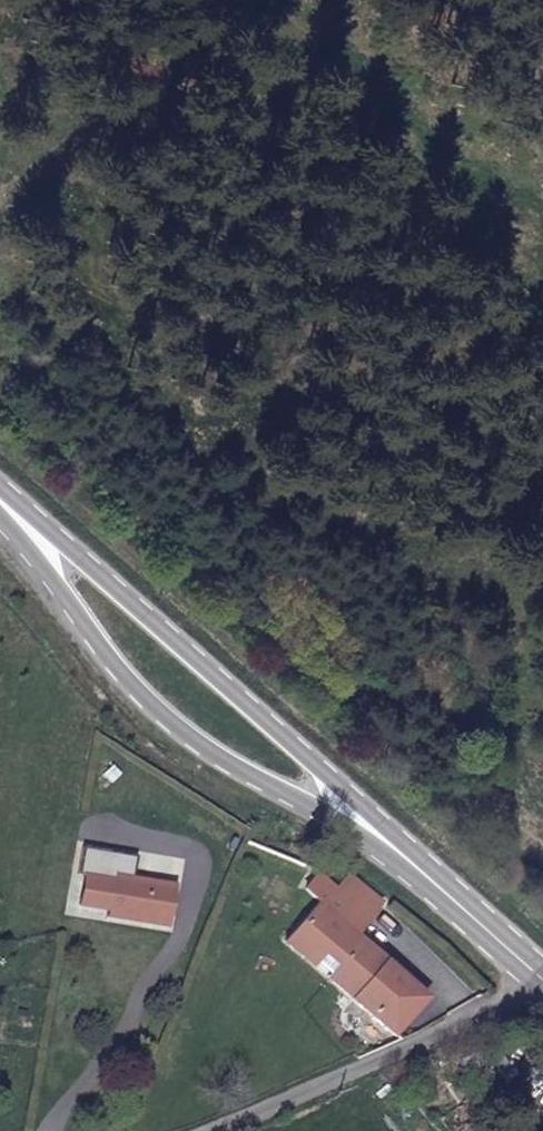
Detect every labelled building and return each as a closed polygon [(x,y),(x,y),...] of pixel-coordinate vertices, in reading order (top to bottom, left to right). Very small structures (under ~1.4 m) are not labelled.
[(390,905),(347,868),(315,904),(356,942),(390,905)] [(151,903),(168,903),(171,881),(111,873),(104,912),(150,920),(151,903)] [(167,923),(168,903),(151,903),(150,920),(167,923)] [(356,942),(315,904),(282,941),(388,1038),(420,1000),(356,942)]
